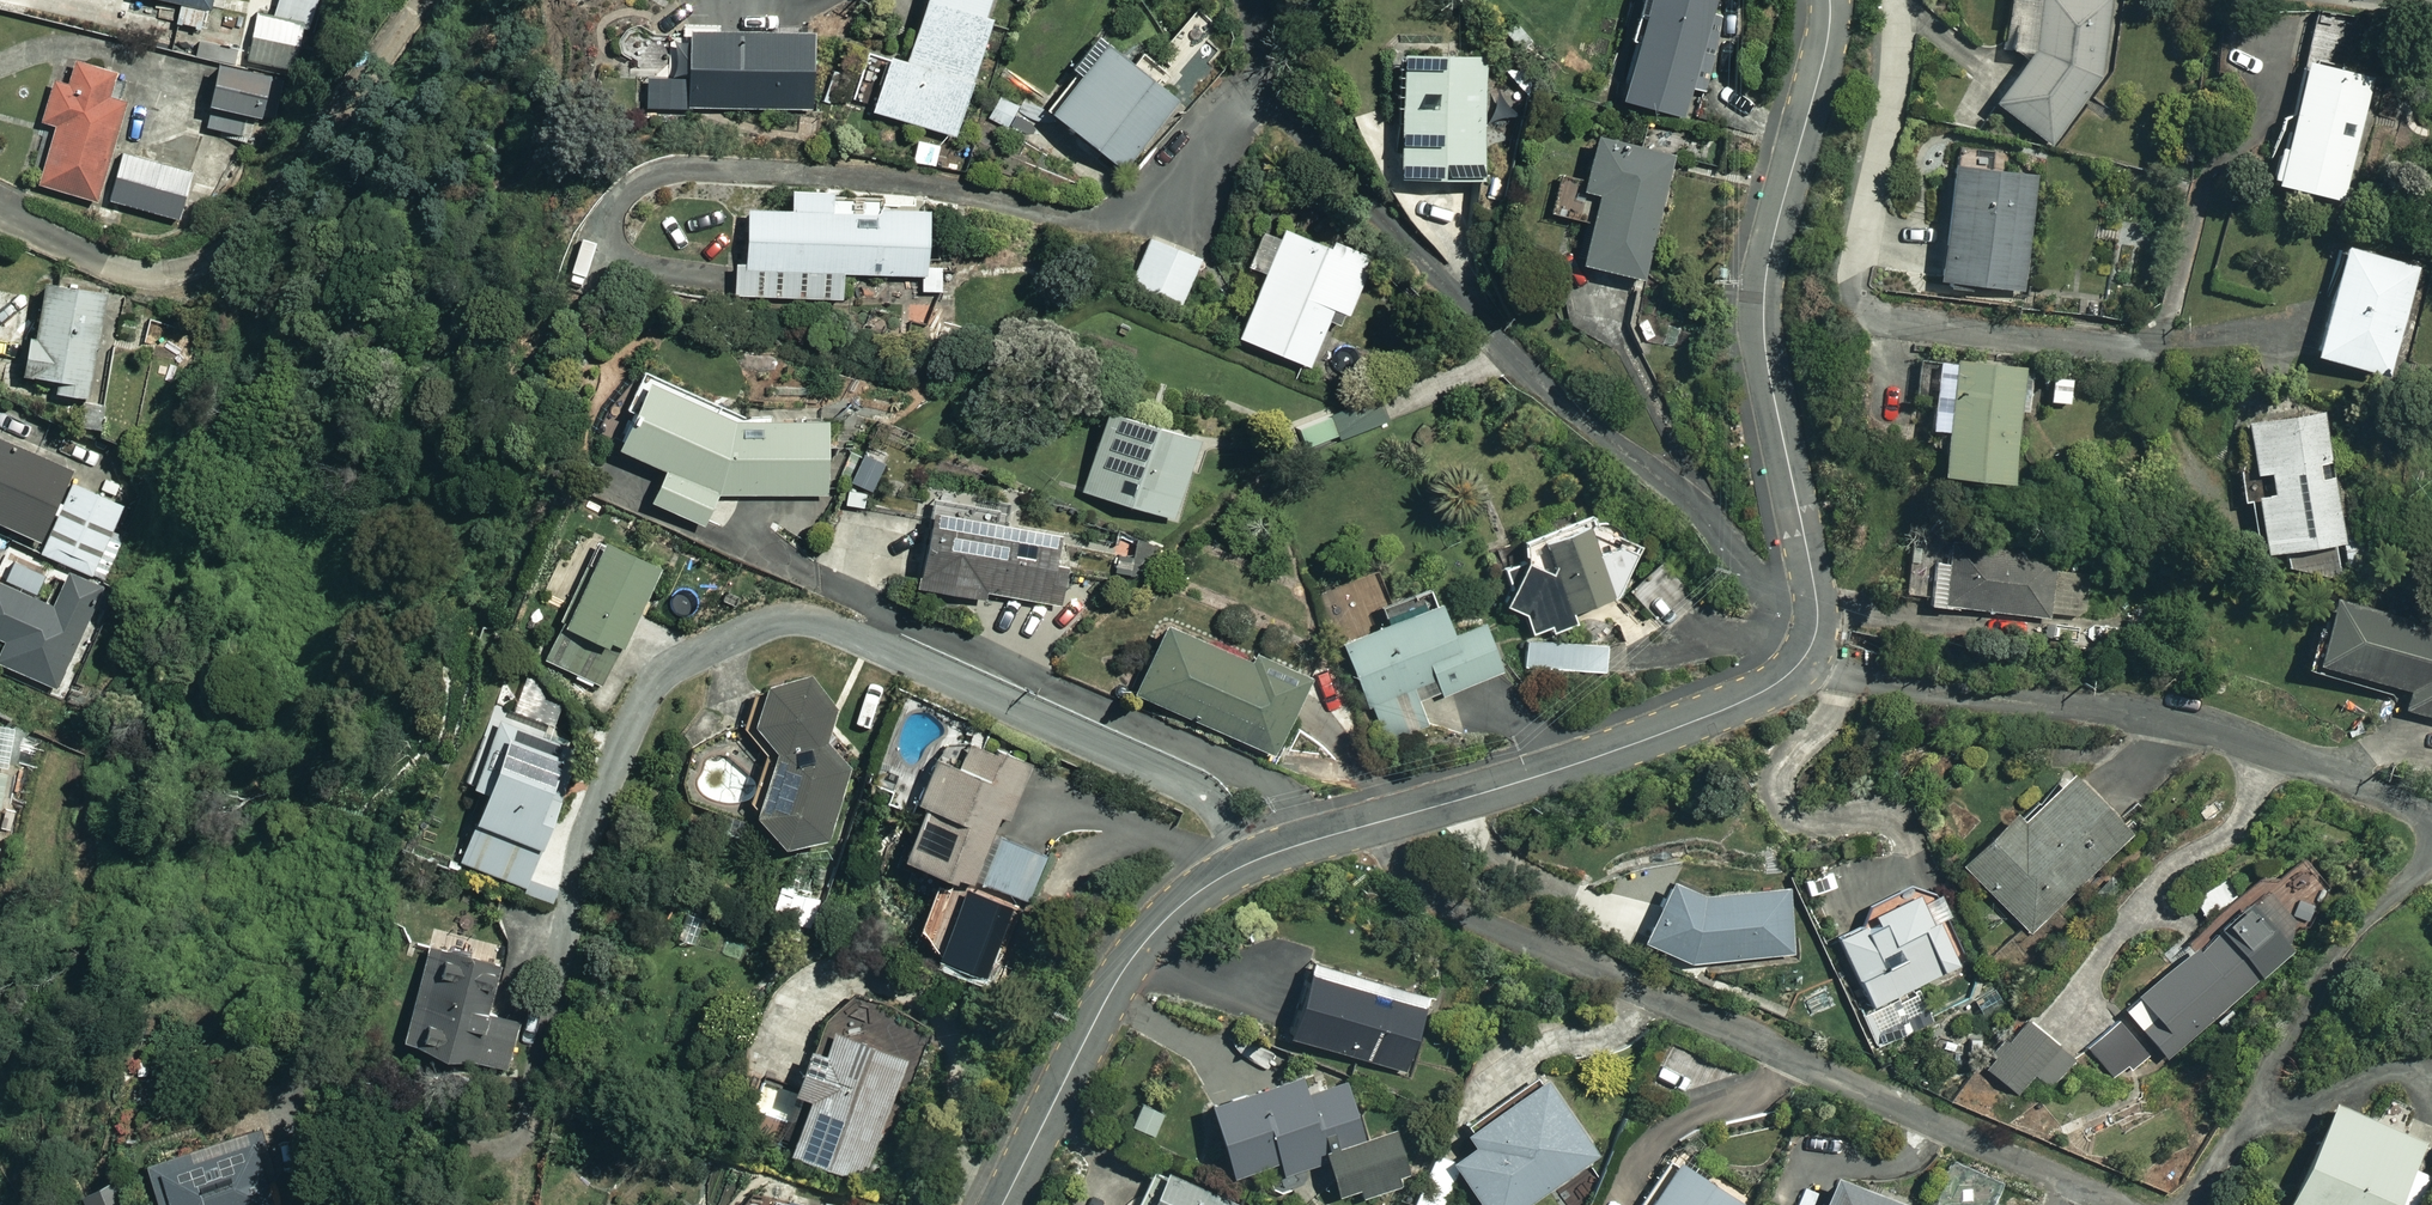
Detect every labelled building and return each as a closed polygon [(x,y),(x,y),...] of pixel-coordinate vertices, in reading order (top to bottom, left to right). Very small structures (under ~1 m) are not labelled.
[(217,11),(219,0),(162,0),(217,11)] [(264,8),(314,22),(320,0),(266,0),(264,8)] [(897,58),(863,48),(847,104),(954,135),(993,0),(914,0),(897,58)] [(1728,0),(1637,0),(1609,96),(1680,117),(1689,85),(1703,89),(1728,0)] [(2031,13),(2008,9),(2002,43),(2019,55),(1986,101),(2045,144),(2091,79),(2105,0),(2033,0),(2031,13)] [(301,25),(259,15),(249,58),(290,68),(301,25)] [(809,28),(680,27),(680,106),(809,107),(809,28)] [(1120,170),(1174,99),(1097,40),(1043,111),(1120,170)] [(1388,175),(1476,178),(1479,51),(1391,48),(1388,175)] [(2366,77),(2297,57),(2261,177),(2330,198),(2366,77)] [(128,80),(82,65),(75,88),(61,83),(48,124),(63,129),(45,186),(101,204),(133,103),(121,99),(128,80)] [(277,77),(225,65),(210,130),(251,139),(256,117),(268,120),(277,77)] [(1574,261),(1638,276),(1666,156),(1581,136),(1569,188),(1590,193),(1574,261)] [(939,144),(911,138),(905,161),(933,167),(939,144)] [(2032,173),(1945,161),(1929,277),(2017,289),(2032,173)] [(823,188),(782,187),(782,207),(732,206),(730,295),(838,298),(838,271),(920,273),(922,206),(823,203),(823,188)] [(1276,227),(1234,338),(1304,365),(1326,307),(1342,314),(1366,252),(1321,235),(1318,243),(1276,227)] [(1147,240),(1128,288),(1185,310),(1204,262),(1147,240)] [(2413,266),(2336,243),(2303,351),(2380,374),(2413,266)] [(117,297),(57,283),(43,342),(36,340),(28,376),(66,384),(64,393),(94,400),(117,297)] [(91,401),(86,426),(105,430),(104,436),(158,447),(183,328),(147,321),(141,352),(119,348),(107,405),(91,401)] [(2020,369),(1942,355),(1936,389),(1922,386),(1916,423),(1934,426),(1926,467),(2000,481),(2020,369)] [(2073,378),(2047,374),(2044,399),(2070,403),(2073,378)] [(721,411),(639,376),(610,443),(658,464),(643,498),(697,521),(710,492),(825,495),(827,414),(721,411)] [(1340,439),(1389,419),(1378,393),(1294,427),(1303,449),(1339,435),(1340,439)] [(1193,437),(1098,410),(1075,491),(1171,517),(1193,437)] [(2238,466),(2230,467),(2232,500),(2241,499),(2244,546),(2332,539),(2321,411),(2234,417),(2238,466)] [(75,484),(71,482),(76,471),(0,440),(0,521),(51,542),(75,484)] [(75,484),(51,542),(46,555),(97,576),(126,505),(75,484)] [(1515,607),(1527,632),(1539,626),(1544,635),(1573,622),(1568,612),(1611,592),(1634,545),(1587,519),(1583,508),(1505,541),(1513,558),(1496,568),(1501,581),(1494,600),(1515,607)] [(1063,535),(921,511),(909,584),(977,596),(978,591),(1052,604),(1063,535)] [(523,676),(583,704),(609,648),(615,650),(655,564),(589,533),(523,676)] [(2052,554),(1947,543),(1941,591),(1927,590),(1925,603),(2045,617),(2052,554)] [(1393,611),(1373,570),(1341,586),(1361,626),(1333,640),(1386,749),(1431,726),(1420,703),(1493,667),(1469,618),(1441,632),(1423,596),(1393,611)] [(72,575),(59,607),(0,583),(0,660),(61,685),(102,587),(72,575)] [(2322,596),(2301,668),(2346,682),(2348,673),(2403,689),(2397,708),(2431,718),(2431,628),(2322,596)] [(1298,681),(1156,620),(1126,691),(1268,751),(1298,681)] [(1606,643),(1521,641),(1520,670),(1605,672),(1606,643)] [(768,843),(817,836),(844,765),(819,740),(828,705),(793,676),(761,681),(743,728),(766,752),(742,815),(768,843)] [(575,748),(501,719),(447,857),(521,886),(575,748)] [(975,887),(1000,817),(1013,821),(1033,766),(974,746),(961,782),(931,771),(919,804),(930,808),(926,819),(945,826),(937,849),(907,838),(899,859),(975,887)] [(2126,834),(2061,772),(2012,824),(1998,810),(1951,859),(2030,934),(2126,834)] [(18,778),(0,774),(0,856),(18,778)] [(1044,852),(998,835),(981,884),(1026,900),(1044,852)] [(1702,890),(1660,874),(1635,937),(1686,962),(1786,951),(1778,881),(1702,890)] [(1959,959),(1918,881),(1825,930),(1867,1009),(1861,1012),(1880,1049),(1925,1025),(1905,987),(1959,959)] [(2158,1051),(2165,1059),(2287,949),(2240,897),(2118,1007),(2125,1015),(2158,1051)] [(500,947),(429,925),(394,1039),(500,1071),(515,1022),(480,1011),(500,947)] [(1424,994),(1301,955),(1277,1032),(1400,1070),(1424,994)] [(2158,1051),(2125,1015),(2088,1049),(2121,1085),(2158,1051)] [(2068,1060),(2024,1021),(1983,1067),(2027,1106),(2068,1060)] [(903,1059),(823,1032),(816,1054),(795,1047),(780,1089),(799,1095),(781,1148),(862,1177),(903,1059)] [(1305,1089),(1301,1074),(1207,1100),(1227,1173),(1282,1158),(1286,1172),(1328,1160),(1340,1202),(1409,1183),(1394,1128),(1363,1137),(1346,1078),(1305,1089)] [(1426,1157),(1411,1204),(1446,1204),(1455,1176),(1475,1204),(1520,1204),(1591,1155),(1534,1074),(1434,1144),(1438,1149),(1426,1157)] [(2318,1098),(2273,1204),(2392,1204),(2419,1141),(2318,1098)] [(1123,1106),(1116,1121),(1147,1134),(1157,1112),(1133,1101),(1130,1109),(1123,1106)] [(159,1204),(238,1204),(271,1196),(248,1112),(141,1142),(159,1204)] [(1667,1158),(1638,1204),(1734,1204),(1736,1202),(1667,1158)] [(1157,1167),(1139,1204),(1240,1204),(1157,1167)] [(1824,1175),(1813,1204),(1901,1204),(1824,1175)] [(772,1204),(830,1204),(778,1188),(772,1204)]
